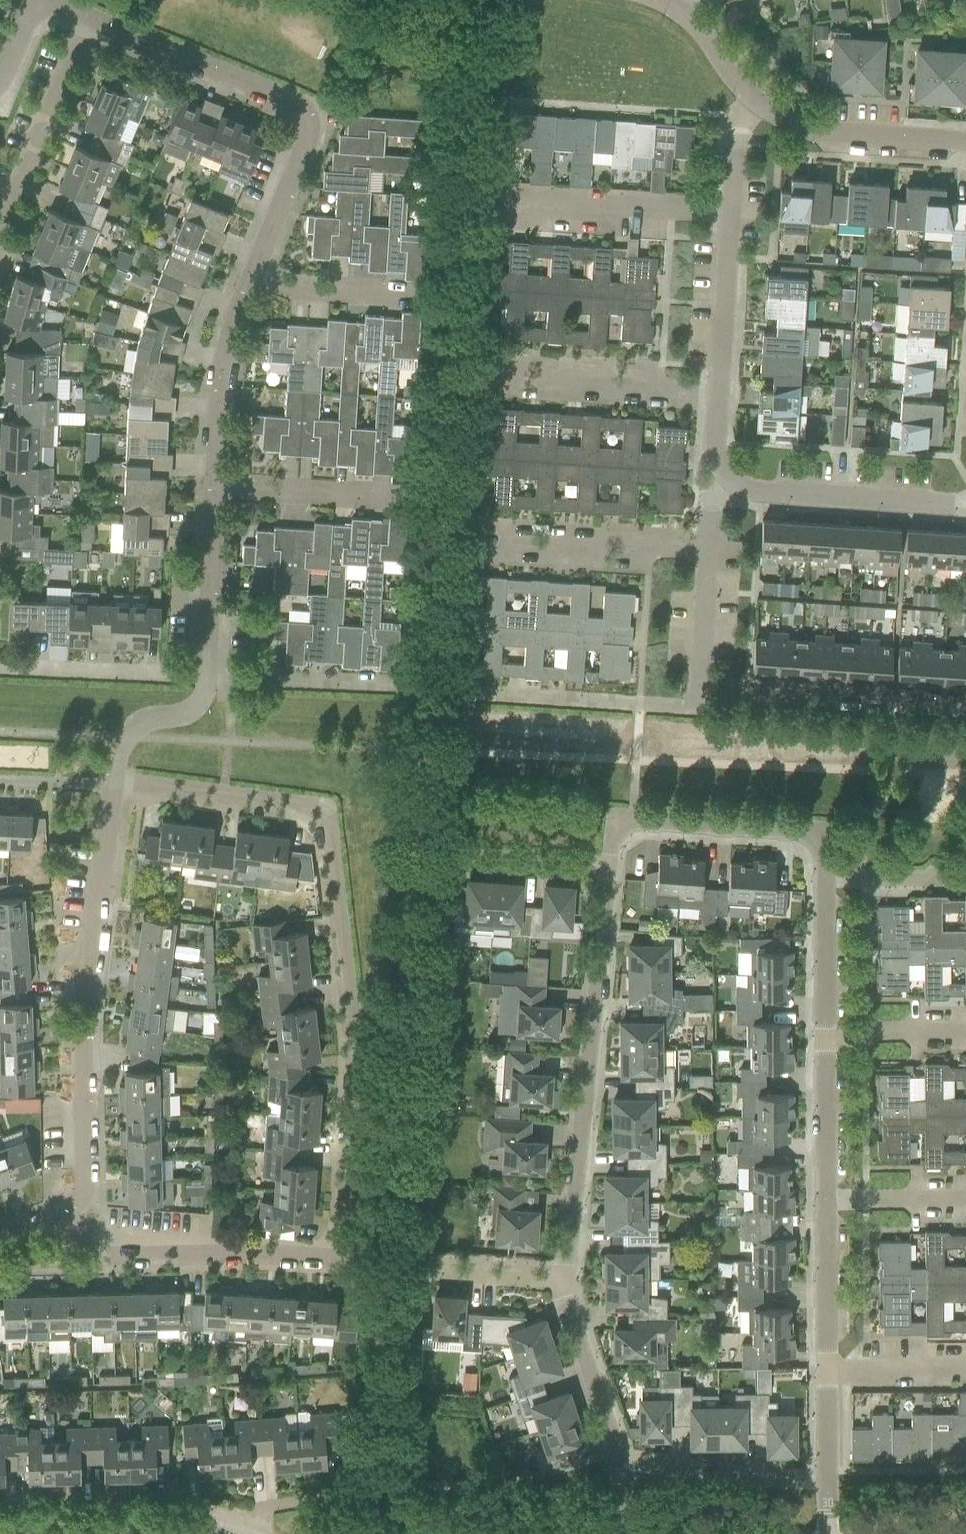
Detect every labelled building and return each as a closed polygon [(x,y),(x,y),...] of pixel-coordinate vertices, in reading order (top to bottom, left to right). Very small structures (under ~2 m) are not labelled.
[(733,4),(725,12),(727,13),(734,20),(742,13),(733,4)] [(808,13),(801,14),(797,19),(798,26),(810,24),(808,13)] [(814,24),(813,36),(824,37),(825,25),(814,24)] [(832,93),(832,94),(852,95),(851,94),(852,88),(879,90),(882,41),(848,39),(848,32),(849,32),(849,31),(829,30),(829,38),(830,38),(830,37),(834,38),(831,86),(833,87),(833,93),(832,93)] [(907,99),(906,102),(915,103),(915,102),(914,102),(914,98),(963,101),(963,98),(965,99),(965,80),(964,80),(965,56),(965,53),(917,50),(915,84),(908,83),(907,99)] [(102,83),(93,104),(126,117),(129,110),(135,96),(131,95),(102,83)] [(173,118),(166,136),(161,147),(183,156),(188,145),(194,147),(204,123),(194,119),(199,107),(181,100),(180,101),(173,118)] [(93,104),(84,125),(96,130),(103,132),(99,143),(129,156),(134,145),(118,138),(126,117),(93,104)] [(493,112),(489,181),(509,182),(512,146),(531,147),(533,115),(515,114),(515,117),(508,116),(508,114),(495,113),(495,112),(493,112)] [(338,134),(337,151),(383,154),(384,134),(432,137),(433,120),(347,114),(346,134),(338,134)] [(533,115),(531,147),(529,183),(550,184),(551,163),(552,149),(571,150),(573,118),(555,117),(555,119),(548,119),(548,116),(535,116),(535,115),(533,115)] [(204,123),(194,147),(197,148),(200,149),(201,150),(197,161),(218,170),(222,159),(237,123),(219,116),(214,127),(206,124),(204,123)] [(573,118),(571,150),(570,164),(569,186),(589,187),(592,151),(611,153),(613,121),(595,120),(595,122),(588,121),(588,119),(574,118),(574,117),(573,117),(573,118)] [(613,120),(613,121),(611,153),(610,167),(631,168),(631,154),(651,155),(653,123),(635,122),(634,125),(628,124),(628,122),(614,121),(614,120),(613,120)] [(222,159),(218,170),(245,181),(260,146),(250,142),(255,130),(237,123),(222,159)] [(651,169),(649,191),(662,192),(664,170),(671,171),(671,157),(692,158),(694,127),(694,126),(694,125),(693,125),(693,126),(675,125),(674,127),(668,127),(668,124),(654,123),(651,169)] [(160,146),(164,135),(154,131),(152,136),(155,144),(160,146)] [(76,146),(67,167),(100,181),(109,160),(125,167),(129,156),(99,143),(94,154),(76,146)] [(337,151),(332,151),(331,171),(323,170),(322,188),(336,189),(353,190),(368,191),(368,190),(369,171),(409,174),(410,170),(411,156),(383,154),(337,151)] [(411,156),(410,170),(423,170),(424,157),(411,156)] [(67,167),(58,188),(77,196),(73,207),(103,219),(108,208),(92,202),(100,181),(67,167)] [(176,193),(181,179),(175,176),(169,190),(176,193)] [(188,182),(181,179),(176,193),(183,195),(188,182)] [(780,190),(778,217),(777,229),(807,231),(807,219),(810,180),(790,179),(790,191),(780,190)] [(810,180),(807,219),(836,221),(838,194),(829,194),(830,181),(810,180)] [(838,194),(836,221),(865,223),(868,184),(848,182),(847,195),(838,194)] [(887,185),(868,184),(865,223),(894,225),(895,198),(887,198),(887,185)] [(895,198),(894,225),(922,227),(925,188),(905,186),(904,199),(895,198)] [(310,188),(306,196),(318,196),(318,188),(310,188)] [(925,188),(922,227),(952,229),(954,202),(944,201),(945,189),(925,188)] [(336,189),(334,217),(307,215),(306,232),(312,232),(311,257),(329,258),(329,255),(348,256),(349,256),(353,190),(336,189)] [(349,256),(348,256),(348,261),(368,263),(367,270),(385,271),(388,226),(387,226),(368,225),(370,190),(368,190),(368,191),(353,190),(349,256)] [(388,226),(385,271),(386,271),(386,270),(404,271),(404,279),(422,280),(425,235),(405,233),(407,193),(390,192),(387,226),(388,226)] [(207,196),(204,204),(209,206),(216,209),(219,202),(207,196)] [(209,206),(204,204),(190,198),(179,226),(200,235),(205,224),(220,231),(227,213),(216,209),(209,206)] [(50,210),(41,231),(89,251),(98,230),(99,230),(103,219),(73,207),(68,217),(50,210)] [(163,220),(174,224),(177,217),(166,212),(163,220)] [(159,218),(156,225),(160,227),(171,232),(174,224),(163,220),(159,218)] [(179,226),(168,253),(205,268),(212,252),(196,245),(200,235),(179,226)] [(89,251),(41,231),(32,252),(51,260),(47,270),(77,283),(82,272),(81,271),(89,251)] [(483,271),(482,288),(524,291),(525,274),(527,255),(528,243),(528,242),(510,241),(510,242),(485,241),(484,252),(509,254),(508,273),(483,271)] [(525,274),(524,291),(566,294),(567,277),(568,258),(569,246),(569,245),(552,244),(552,245),(528,243),(527,255),(551,257),(550,275),(525,274)] [(591,278),(567,277),(566,294),(607,297),(608,281),(610,257),(611,248),(593,247),(593,248),(569,246),(568,258),(593,260),(591,278)] [(626,249),(611,248),(610,257),(626,258),(626,256),(626,249)] [(805,253),(793,252),(792,261),(804,262),(805,253)] [(821,252),(820,263),(833,264),(834,253),(821,252)] [(863,254),(863,257),(862,266),(891,267),(892,254),(863,252),(863,254)] [(158,279),(157,282),(178,290),(179,287),(183,279),(198,285),(205,268),(168,253),(158,279)] [(849,253),(849,265),(862,266),(863,257),(863,254),(849,253)] [(892,254),(891,267),(920,269),(920,256),(892,254)] [(608,281),(607,297),(654,300),(654,290),(651,290),(652,275),(655,275),(656,258),(626,256),(626,258),(624,282),(608,281)] [(920,256),(920,269),(949,271),(950,258),(920,256)] [(807,268),(799,267),(779,266),(779,276),(766,275),(765,295),(805,297),(807,268)] [(35,281),(16,275),(10,297),(44,307),(47,295),(59,299),(62,290),(73,294),(77,283),(47,270),(39,267),(35,281)] [(143,268),(141,275),(152,280),(155,272),(143,268)] [(132,272),(129,280),(138,283),(149,287),(152,280),(141,275),(132,272)] [(909,275),(907,304),(947,307),(948,287),(936,286),(936,276),(909,275)] [(157,282),(155,285),(147,310),(185,323),(191,306),(175,301),(178,290),(157,282)] [(859,301),(871,302),(872,287),(860,286),(859,301)] [(481,306),(505,307),(504,326),(479,324),(478,336),(504,338),(504,339),(521,340),(521,339),(522,327),(523,309),(524,291),(482,288),(481,306)] [(842,289),(841,300),(853,300),(854,290),(842,289)] [(522,327),(521,339),(546,341),(546,342),(563,343),(563,342),(564,330),(565,311),(566,294),(524,291),(523,309),(547,310),(546,329),(522,327)] [(587,331),(564,330),(563,342),(587,343),(587,345),(604,346),(606,313),(607,297),(566,294),(565,311),(588,313),(587,331)] [(805,297),(765,295),(764,314),(776,315),(776,324),(803,326),(805,297)] [(44,307),(10,297),(3,319),(22,324),(22,341),(60,342),(60,331),(41,330),(38,329),(44,307)] [(654,300),(607,297),(606,313),(622,314),(620,340),(651,342),(652,324),(649,324),(649,309),(653,310),(654,300)] [(839,300),(838,318),(852,319),(853,300),(841,300),(839,300)] [(871,302),(859,301),(858,318),(869,319),(871,302)] [(907,304),(905,333),(932,335),(933,326),(945,326),(947,307),(907,304)] [(185,323),(147,310),(137,307),(131,323),(141,327),(137,341),(159,346),(163,335),(179,340),(185,323)] [(379,361),(377,395),(394,396),(396,356),(417,357),(420,312),(402,311),(401,319),(383,317),(379,361)] [(341,365),(340,392),(357,394),(359,360),(379,361),(383,317),(383,316),(364,315),(364,323),(345,321),(341,365)] [(98,318),(95,329),(112,334),(115,323),(98,318)] [(326,326),(307,325),(302,390),(320,391),(321,364),(341,365),(345,321),(345,320),(327,319),(326,326)] [(256,341),(255,360),(287,362),(286,389),(302,390),(307,325),(286,324),(286,327),(269,326),(268,342),(256,341)] [(763,332),(761,352),(801,355),(817,356),(819,327),(803,326),(776,324),(775,333),(763,332)] [(105,346),(108,334),(95,331),(92,342),(105,346)] [(932,335),(905,333),(903,361),(943,364),(944,344),(932,344),(932,335)] [(842,339),(840,357),(849,358),(850,340),(842,339)] [(6,352),(5,374),(54,376),(57,376),(58,353),(59,353),(60,342),(22,341),(26,341),(26,352),(6,352)] [(136,346),(132,372),(172,378),(174,360),(158,358),(159,346),(137,341),(136,346)] [(856,346),(855,358),(864,359),(865,347),(856,346)] [(761,352),(760,372),(772,373),(772,382),(799,383),(801,355),(761,352)] [(864,359),(855,358),(854,370),(863,371),(864,359)] [(903,361),(902,390),(929,392),(929,383),(942,384),(943,364),(903,361)] [(863,371),(854,370),(853,387),(854,388),(863,388),(868,388),(869,371),(863,371)] [(132,372),(128,399),(128,403),(151,405),(151,403),(152,394),(169,396),(172,378),(132,372)] [(834,373),(833,386),(835,386),(847,387),(848,374),(834,373)] [(54,376),(5,374),(4,397),(14,397),(13,409),(44,410),(57,411),(57,398),(56,398),(57,376),(54,376)] [(759,390),(757,409),(797,412),(798,394),(811,394),(812,384),(799,383),(772,382),(771,391),(759,390)] [(241,387),(241,395),(242,395),(253,395),(254,387),(241,387)] [(404,389),(403,395),(412,395),(413,387),(407,387),(404,389)] [(863,388),(854,388),(854,396),(862,396),(863,388)] [(302,390),(286,389),(284,416),(251,414),(250,432),(262,433),(261,449),(278,450),(278,454),(298,455),(302,390)] [(320,391),(302,390),(298,455),(318,457),(317,464),(336,465),(336,464),(338,419),(318,418),(320,391)] [(929,392),(902,390),(900,419),(939,421),(940,402),(928,401),(929,392)] [(86,391),(86,399),(104,400),(104,392),(86,391)] [(340,392),(338,419),(336,464),(354,465),(354,473),(372,474),(372,473),(375,428),(354,427),(357,394),(340,392)] [(377,395),(375,428),(372,473),(391,474),(391,481),(409,483),(412,437),(391,436),(394,396),(377,395)] [(85,408),(85,411),(107,412),(107,401),(107,400),(104,400),(86,399),(85,408)] [(128,406),(126,434),(166,436),(167,417),(150,417),(151,408),(151,405),(128,403),(128,406)] [(832,404),(831,414),(845,415),(846,405),(832,404)] [(853,407),(853,416),(865,417),(866,417),(867,408),(853,407)] [(496,440),(472,439),(471,456),(513,459),(515,442),(516,423),(517,411),(517,410),(499,409),(499,410),(474,408),(473,420),(498,422),(496,440)] [(0,441),(0,443),(43,445),(52,445),(53,424),(56,424),(57,411),(44,410),(13,409),(13,421),(1,420),(0,441)] [(797,412),(757,409),(756,429),(768,430),(768,440),(795,442),(797,412)] [(515,442),(513,459),(555,462),(556,444),(557,426),(558,414),(558,413),(541,411),(541,413),(517,411),(516,423),(539,425),(538,443),(515,442)] [(556,444),(555,462),(596,464),(598,447),(599,429),(600,416),(600,415),(582,414),(582,415),(558,414),(557,426),(581,427),(580,446),(556,444)] [(831,414),(830,424),(829,444),(843,445),(844,425),(845,415),(831,414)] [(621,449),(598,447),(596,464),(638,467),(639,451),(641,418),(624,417),(624,418),(600,416),(599,429),(622,430),(621,449)] [(849,445),(863,446),(865,417),(853,416),(851,416),(849,445)] [(890,433),(889,444),(889,448),(925,450),(926,440),(938,441),(939,421),(900,419),(899,434),(890,433)] [(639,451),(638,467),(684,470),(684,460),(681,460),(682,445),(685,446),(687,428),(656,426),(654,452),(639,451)] [(126,434),(125,463),(148,464),(149,453),(166,454),(166,436),(126,434)] [(7,466),(6,478),(53,480),(53,468),(53,466),(43,466),(43,445),(0,443),(0,466),(7,466)] [(83,455),(83,461),(91,461),(98,462),(98,449),(84,448),(83,455)] [(493,494),(468,492),(467,504),(493,506),(493,507),(510,508),(510,507),(511,495),(512,476),(513,459),(471,456),(470,474),(495,475),(493,494)] [(511,495),(510,507),(534,508),(534,510),(552,511),(552,510),(553,498),(554,479),(555,462),(513,459),(512,476),(536,478),(535,496),(511,495)] [(106,462),(105,470),(108,470),(120,471),(120,463),(106,462)] [(553,498),(552,510),(576,511),(576,512),(593,514),(593,512),(594,500),(595,482),(596,464),(555,462),(554,479),(577,481),(576,499),(553,498)] [(125,463),(125,465),(124,492),(164,494),(165,476),(148,475),(148,464),(125,463)] [(594,500),(593,512),(617,514),(617,515),(635,516),(637,483),(638,467),(596,464),(595,482),(619,483),(618,502),(594,500)] [(638,467),(637,483),(652,484),(651,510),(681,512),(682,495),(679,495),(680,481),(683,481),(684,470),(638,467)] [(31,513),(31,503),(38,503),(41,499),(42,492),(52,492),(53,480),(6,478),(6,489),(0,489),(0,512),(31,513)] [(124,492),(123,519),(123,521),(146,522),(146,511),(163,512),(164,494),(124,492)] [(14,535),(13,546),(35,548),(42,548),(47,548),(47,536),(30,535),(31,513),(0,512),(0,535),(14,535)] [(117,513),(96,512),(95,520),(116,521),(117,513)] [(369,520),(366,564),(364,598),(381,599),(384,559),(404,561),(407,515),(388,513),(388,521),(369,520)] [(328,568),(326,595),(343,596),(346,563),(366,564),(369,520),(369,519),(351,517),(350,525),(332,524),(328,568)] [(81,520),(80,539),(92,540),(93,520),(81,520)] [(782,561),(785,521),(762,520),(760,554),(775,555),(775,561),(782,561)] [(123,521),(123,523),(121,551),(141,552),(161,553),(162,534),(145,534),(146,522),(123,521)] [(808,523),(785,521),(782,561),(790,562),(791,556),(805,557),(808,523)] [(293,528),(289,594),(306,595),(308,567),(328,568),(332,524),(332,523),(313,522),(313,529),(293,528)] [(831,524),(808,523),(805,557),(821,558),(820,564),(828,565),(831,524)] [(854,526),(831,524),(828,565),(836,565),(836,559),(851,560),(854,526)] [(877,527),(854,526),(851,560),(866,561),(866,567),(874,568),(877,527)] [(289,594),(293,528),(273,527),(273,530),(256,529),(255,545),(243,544),(242,563),(274,565),(272,592),(289,594)] [(900,529),(877,527),(874,568),(881,568),(882,562),(897,563),(900,529)] [(906,529),(904,549),(903,564),(919,565),(918,571),(926,571),(929,531),(906,529)] [(929,531),(926,571),(934,572),(934,566),(950,567),(952,532),(929,531)] [(952,532),(950,567),(965,568),(964,574),(965,574),(965,533),(952,532)] [(35,548),(13,546),(11,546),(11,561),(41,562),(42,558),(42,548),(35,548)] [(42,558),(41,562),(56,563),(57,559),(57,549),(47,548),(42,548),(42,558)] [(72,549),(57,549),(57,559),(72,560),(72,549)] [(72,560),(71,566),(85,566),(85,562),(86,550),(72,549),(72,560)] [(102,550),(102,562),(110,562),(111,551),(102,550)] [(462,588),(487,590),(486,608),(461,606),(459,624),(502,627),(503,609),(504,598),(505,591),(506,579),(506,577),(488,576),(488,577),(463,576),(462,588)] [(503,609),(502,627),(544,629),(545,612),(545,606),(546,603),(546,596),(546,593),(547,581),(547,580),(530,579),(530,580),(506,579),(505,591),(514,591),(528,592),(527,611),(503,609)] [(545,612),(544,629),(585,632),(586,616),(589,583),(571,582),(571,583),(547,581),(546,593),(570,595),(568,614),(545,612)] [(772,593),(773,582),(762,581),(761,593),(772,593)] [(773,582),(772,593),(785,594),(785,583),(773,582)] [(798,584),(785,583),(785,594),(797,595),(798,584)] [(826,597),(827,586),(814,586),(813,596),(826,597)] [(839,587),(827,586),(826,597),(838,598),(839,587)] [(40,601),(39,627),(41,627),(49,628),(49,641),(68,641),(69,602),(70,588),(46,587),(46,601),(42,601),(40,601)] [(392,589),(391,597),(401,597),(402,589),(392,589)] [(871,600),(872,590),(860,589),(859,599),(871,600)] [(885,590),(872,590),(871,600),(884,601),(885,590)] [(514,591),(505,591),(504,598),(513,599),(514,591)] [(602,617),(586,616),(585,632),(631,635),(632,625),(629,625),(630,610),(633,611),(634,593),(604,591),(602,617)] [(924,604),(925,593),(912,592),(912,603),(924,604)] [(938,594),(925,593),(924,604),(937,605),(938,594)] [(100,604),(99,630),(109,631),(109,643),(128,644),(130,595),(114,595),(114,604),(100,604)] [(130,595),(128,644),(147,645),(147,632),(158,633),(158,632),(160,606),(146,606),(147,596),(130,595)] [(326,595),(310,595),(308,622),(275,620),(274,639),(286,639),(284,662),(303,664),(303,660),(322,661),(326,595)] [(326,595),(322,661),(342,663),(341,666),(360,667),(360,664),(362,626),(342,624),(343,596),(326,595)] [(958,595),(958,606),(965,606),(965,596),(958,595)] [(364,598),(362,626),(360,664),(379,665),(378,669),(397,670),(399,628),(379,627),(381,599),(364,598)] [(779,611),(780,600),(767,599),(767,610),(779,611)] [(40,601),(29,601),(9,600),(7,639),(27,639),(28,627),(39,627),(40,601)] [(793,601),(780,600),(779,611),(792,612),(793,601)] [(69,602),(68,641),(87,642),(87,629),(99,630),(100,604),(69,602)] [(825,614),(826,603),(813,602),(812,613),(825,614)] [(838,604),(826,603),(825,614),(837,615),(838,604)] [(870,617),(871,606),(859,605),(858,616),(870,617)] [(871,606),(870,617),(883,618),(884,607),(871,606)] [(923,621),(924,610),(911,609),(911,620),(923,621)] [(924,610),(923,621),(936,621),(936,611),(924,610)] [(957,612),(956,623),(965,623),(965,613),(957,612)] [(482,661),(457,660),(456,672),(482,673),(482,674),(499,676),(499,674),(500,662),(501,644),(502,627),(459,624),(458,641),(483,643),(482,661)] [(500,662),(499,674),(523,676),(523,677),(540,678),(541,677),(541,665),(543,647),(544,629),(502,627),(501,644),(525,645),(523,664),(500,662)] [(565,667),(541,665),(541,677),(565,679),(565,680),(582,681),(582,680),(582,672),(584,648),(585,632),(544,629),(543,647),(566,648),(565,667)] [(585,632),(584,648),(599,649),(598,673),(598,675),(628,677),(630,660),(626,659),(627,645),(631,645),(631,635),(585,632)] [(770,632),(770,638),(754,637),(752,671),(775,673),(778,632),(770,632)] [(778,632),(775,673),(798,674),(800,640),(786,639),(786,633),(778,632)] [(800,640),(798,674),(821,676),(823,636),(816,635),(815,641),(800,640)] [(823,636),(821,676),(844,677),(846,643),(831,642),(831,636),(823,636)] [(846,643),(844,677),(867,679),(869,639),(861,638),(861,644),(846,643)] [(869,639),(867,679),(890,681),(892,646),(876,645),(877,639),(869,639)] [(898,647),(897,661),(896,681),(919,682),(921,642),(913,641),(913,648),(898,647)] [(929,643),(921,642),(919,682),(942,684),(944,650),(928,649),(929,643)] [(942,684),(965,686),(965,667),(965,645),(959,645),(959,651),(944,650),(942,684)] [(582,680),(597,681),(598,675),(598,673),(582,672),(582,680)] [(8,846),(9,807),(1,807),(0,813),(0,845),(8,846)] [(9,807),(8,846),(30,847),(32,814),(17,814),(18,808),(9,807)] [(70,826),(80,825),(79,815),(69,815),(70,826)] [(146,841),(142,870),(152,871),(152,873),(153,874),(163,875),(165,874),(165,873),(167,873),(168,860),(182,862),(187,823),(161,820),(159,837),(158,842),(146,841)] [(187,823),(182,862),(195,864),(193,876),(218,880),(221,851),(210,849),(213,827),(187,823)] [(221,851),(218,880),(242,883),(243,870),(257,872),(262,833),(236,830),(233,852),(221,851)] [(262,833),(257,872),(270,874),(268,886),(293,890),(297,861),(285,859),(288,836),(262,833)] [(643,879),(641,905),(655,906),(677,907),(677,906),(681,859),(682,855),(658,853),(657,872),(656,880),(643,879)] [(690,859),(681,859),(677,906),(700,908),(699,913),(704,923),(712,924),(713,914),(715,889),(702,888),(703,860),(694,860),(694,858),(691,858),(690,859)] [(752,864),(750,901),(772,903),(771,913),(785,914),(786,889),(773,888),(775,861),(752,859),(751,864),(752,864)] [(715,889),(713,914),(726,915),(727,904),(750,905),(750,901),(752,864),(751,864),(742,863),(742,862),(739,861),(739,863),(729,862),(728,889),(715,889)] [(453,906),(451,942),(463,942),(465,943),(466,932),(491,934),(491,932),(494,882),(468,880),(466,907),(453,906)] [(521,884),(494,882),(491,932),(508,934),(508,935),(529,937),(531,911),(519,910),(521,884)] [(21,883),(6,884),(7,892),(22,891),(21,883)] [(531,911),(529,937),(550,938),(553,925),(569,926),(572,887),(545,886),(543,912),(531,911)] [(907,932),(907,925),(907,905),(877,905),(877,908),(875,908),(876,923),(880,923),(880,938),(877,938),(877,947),(924,947),(923,895),(923,915),(923,932),(907,932)] [(924,895),(923,895),(924,947),(965,947),(965,930),(941,930),(941,911),(965,911),(965,895),(964,895),(964,899),(940,899),(938,896),(924,896),(924,895)] [(0,898),(0,921),(31,919),(30,911),(24,911),(23,897),(0,898)] [(175,920),(162,919),(143,916),(141,931),(135,930),(134,938),(172,943),(175,920)] [(31,919),(0,921),(0,943),(26,941),(25,928),(31,927),(31,919)] [(635,930),(655,931),(655,921),(636,919),(635,930)] [(281,921),(266,923),(252,925),(254,949),(267,948),(269,961),(308,957),(305,931),(282,933),(281,921)] [(211,925),(203,924),(204,947),(212,947),(211,925)] [(758,929),(749,929),(749,938),(758,938),(758,929)] [(655,945),(629,945),(629,972),(667,972),(667,956),(680,954),(680,935),(655,932),(655,945)] [(172,943),(134,938),(132,946),(139,947),(137,960),(169,964),(172,943)] [(736,974),(746,974),(788,974),(792,974),(792,951),(770,951),(770,945),(784,945),(784,938),(758,938),(749,938),(739,938),(739,951),(736,951),(736,974)] [(0,943),(0,965),(34,962),(33,954),(27,954),(26,941),(0,943)] [(213,962),(212,947),(204,947),(205,962),(213,962)] [(877,947),(877,957),(880,957),(880,972),(876,972),(876,986),(877,986),(877,990),(908,990),(908,969),(908,963),(923,963),(923,980),(923,1000),(924,1000),(924,947),(877,947)] [(965,947),(924,947),(924,1000),(925,1000),(925,999),(939,999),(941,995),(965,995),(965,999),(965,983),(942,983),(941,965),(965,965),(965,947)] [(308,957),(269,961),(270,974),(257,976),(260,1000),(289,997),(288,985),(311,982),(308,957)] [(129,973),(128,981),(176,987),(178,976),(168,974),(169,964),(137,960),(135,973),(129,973)] [(0,965),(0,987),(29,985),(28,971),(34,970),(34,962),(0,965)] [(527,970),(526,984),(544,986),(547,986),(548,972),(527,970)] [(449,971),(448,979),(457,980),(457,972),(449,971)] [(514,977),(514,982),(524,983),(525,973),(520,972),(514,977)] [(667,972),(629,972),(629,998),(655,998),(656,1010),(681,1010),(692,1010),(692,1003),(681,1003),(681,989),(667,987),(667,972)] [(788,974),(746,974),(746,988),(735,988),(735,1010),(760,1009),(760,996),(788,996),(788,987),(789,986),(789,983),(788,983),(788,974)] [(206,991),(214,991),(213,975),(205,976),(206,991)] [(176,987),(128,981),(127,989),(133,990),(131,1003),(163,1007),(165,997),(175,998),(176,987)] [(526,984),(515,984),(502,983),(498,1031),(555,1035),(555,1032),(562,1032),(562,1018),(557,1017),(557,1007),(537,1005),(538,1000),(543,1001),(544,986),(526,984)] [(214,991),(206,991),(206,1006),(215,1006),(214,991)] [(291,1009),(289,997),(260,1000),(263,1024),(276,1023),(277,1036),(316,1032),(313,1006),(291,1009)] [(37,1025),(37,1017),(30,1017),(30,1003),(0,1004),(0,1026),(37,1025)] [(124,1015),(122,1024),(161,1029),(171,1030),(174,1008),(163,1007),(131,1003),(130,1016),(124,1015)] [(760,1009),(735,1010),(735,1023),(746,1023),(746,1046),(750,1046),(750,1045),(788,1045),(788,1035),(789,1035),(789,1032),(788,1032),(788,1022),(760,1022),(760,1009)] [(681,1010),(656,1010),(656,1022),(621,1022),(621,1049),(659,1048),(659,1033),(673,1030),(673,1023),(681,1023),(681,1010)] [(213,1035),(222,1035),(221,1020),(213,1020),(213,1035)] [(161,1029),(122,1024),(121,1032),(128,1033),(126,1047),(158,1051),(161,1029)] [(37,1025),(0,1026),(0,1048),(31,1047),(31,1034),(37,1034),(37,1025)] [(316,1032),(277,1036),(279,1049),(266,1051),(269,1075),(298,1074),(296,1060),(319,1057),(316,1032)] [(222,1035),(213,1035),(214,1051),(222,1050),(222,1035)] [(508,1050),(524,1051),(525,1040),(509,1039),(508,1050)] [(750,1045),(750,1046),(751,1068),(740,1068),(740,1081),(765,1081),(765,1068),(792,1068),(792,1045),(788,1045),(750,1045)] [(31,1047),(0,1048),(0,1070),(38,1069),(38,1060),(32,1060),(31,1047)] [(673,1048),(659,1048),(621,1049),(621,1075),(648,1075),(648,1087),(673,1087),(673,1048)] [(500,1083),(499,1099),(510,1100),(548,1102),(550,1074),(536,1073),(530,1073),(531,1068),(536,1068),(537,1053),(508,1051),(506,1083),(500,1083)] [(908,1100),(908,1093),(908,1073),(878,1073),(878,1076),(876,1077),(876,1091),(881,1091),(881,1106),(878,1106),(878,1116),(925,1115),(924,1063),(924,1083),(924,1100),(908,1100)] [(924,1063),(925,1115),(965,1115),(965,1098),(955,1098),(955,1079),(965,1079),(965,1078),(965,1063),(965,1067),(950,1067),(941,1067),(939,1064),(925,1064),(925,1063),(924,1063)] [(156,1071),(145,1071),(125,1072),(125,1086),(119,1086),(119,1095),(158,1094),(169,1093),(168,1067),(156,1067),(156,1071)] [(0,1070),(0,1092),(32,1091),(32,1077),(38,1077),(38,1069),(0,1070)] [(298,1074),(269,1075),(267,1099),(280,1100),(279,1113),(318,1116),(320,1090),(297,1089),(298,1074)] [(712,1074),(689,1075),(689,1087),(713,1087),(713,1081),(712,1074)] [(214,1092),(223,1093),(224,1077),(215,1077),(214,1092)] [(740,1081),(736,1081),(736,1095),(741,1095),(741,1117),(788,1117),(793,1117),(792,1094),(765,1094),(765,1081),(740,1081)] [(673,1087),(648,1087),(648,1099),(613,1099),(613,1125),(651,1125),(651,1110),(665,1107),(665,1100),(673,1100),(673,1087)] [(223,1093),(214,1092),(213,1108),(222,1108),(223,1093)] [(169,1093),(158,1094),(119,1095),(119,1103),(126,1103),(126,1116),(158,1115),(169,1115),(169,1093)] [(40,1097),(4,1098),(4,1107),(4,1111),(40,1110),(40,1097)] [(518,1118),(519,1107),(500,1105),(499,1116),(518,1118)] [(318,1116),(279,1113),(278,1127),(265,1126),(264,1150),(293,1152),(294,1140),(317,1142),(318,1116)] [(158,1115),(126,1116),(126,1129),(120,1129),(120,1138),(159,1137),(158,1115)] [(925,1115),(878,1116),(878,1125),(881,1125),(881,1140),(877,1140),(877,1154),(878,1154),(878,1158),(909,1157),(908,1137),(909,1131),(924,1131),(924,1168),(925,1168),(925,1115)] [(925,1115),(925,1168),(926,1167),(939,1167),(942,1163),(965,1163),(965,1167),(965,1151),(942,1151),(942,1133),(965,1133),(965,1115),(925,1115)] [(741,1117),(741,1139),(736,1139),(736,1153),(761,1153),(768,1153),(768,1140),(788,1140),(788,1130),(790,1130),(790,1127),(788,1127),(788,1117),(741,1117)] [(524,1136),(529,1136),(530,1121),(485,1118),(483,1150),(504,1152),(503,1168),(541,1170),(543,1142),(524,1141),(524,1136)] [(206,1120),(205,1136),(214,1136),(215,1121),(206,1120)] [(651,1140),(651,1125),(613,1125),(613,1152),(640,1152),(640,1164),(665,1164),(665,1143),(651,1140)] [(214,1136),(205,1136),(204,1151),(213,1152),(214,1136)] [(159,1137),(120,1138),(121,1146),(127,1146),(127,1159),(159,1158),(159,1137)] [(25,1139),(3,1147),(16,1183),(24,1180),(22,1174),(35,1169),(25,1139)] [(0,1148),(0,1182),(6,1180),(8,1186),(16,1183),(3,1147),(0,1148)] [(293,1152),(264,1150),(262,1175),(275,1175),(274,1189),(313,1192),(315,1166),(292,1164),(293,1152)] [(713,1153),(702,1153),(702,1163),(713,1163),(713,1153)] [(761,1166),(761,1153),(736,1153),(736,1166),(747,1166),(747,1189),(751,1189),(789,1188),(789,1179),(790,1179),(790,1175),(789,1175),(789,1166),(761,1166)] [(159,1158),(127,1159),(127,1172),(121,1173),(121,1181),(160,1180),(160,1179),(159,1158)] [(202,1179),(211,1180),(212,1164),(203,1164),(202,1179)] [(665,1164),(640,1164),(640,1176),(605,1176),(605,1202),(644,1202),(644,1187),(657,1184),(657,1176),(665,1176),(665,1164)] [(513,1175),(501,1175),(500,1187),(513,1188),(513,1175)] [(160,1179),(160,1180),(121,1181),(122,1189),(128,1189),(128,1204),(172,1202),(172,1179),(160,1179)] [(211,1180),(202,1179),(201,1194),(210,1195),(211,1180)] [(454,1193),(465,1194),(466,1185),(454,1184),(454,1193)] [(534,1243),(536,1211),(522,1210),(523,1189),(494,1187),(492,1226),(497,1226),(496,1241),(508,1242),(508,1244),(529,1250),(530,1243),(534,1243)] [(740,1211),(740,1224),(775,1224),(783,1224),(783,1211),(792,1211),(793,1211),(793,1188),(789,1188),(751,1189),(751,1211),(740,1211)] [(260,1201),(260,1206),(259,1226),(288,1228),(289,1216),(311,1217),(313,1192),(274,1189),(273,1202),(260,1201)] [(644,1202),(605,1202),(605,1229),(632,1229),(632,1241),(657,1240),(657,1220),(644,1217),(644,1202)] [(775,1224),(740,1224),(740,1238),(741,1238),(751,1238),(751,1259),(751,1260),(789,1260),(789,1261),(793,1260),(793,1237),(792,1237),(788,1237),(783,1237),(783,1224),(775,1224)] [(702,1240),(713,1240),(713,1229),(702,1229),(702,1240)] [(879,1245),(877,1245),(877,1259),(882,1259),(882,1274),(879,1274),(879,1284),(926,1283),(925,1231),(924,1231),(924,1233),(924,1251),(925,1268),(909,1268),(909,1241),(878,1241),(879,1245)] [(925,1231),(926,1283),(965,1283),(965,1266),(943,1266),(943,1247),(965,1247),(965,1235),(942,1235),(940,1232),(926,1232),(926,1231),(925,1231)] [(606,1253),(606,1262),(601,1262),(601,1276),(606,1276),(606,1279),(644,1279),(658,1279),(658,1264),(669,1264),(669,1240),(657,1240),(632,1241),(632,1252),(606,1253)] [(713,1240),(702,1240),(694,1240),(694,1251),(713,1251),(713,1240)] [(751,1259),(736,1260),(737,1283),(737,1296),(762,1296),(762,1283),(789,1283),(789,1273),(790,1273),(790,1270),(789,1270),(789,1261),(789,1260),(751,1260),(751,1259)] [(713,1265),(700,1266),(700,1278),(713,1278),(713,1265)] [(644,1279),(606,1279),(606,1306),(641,1305),(641,1317),(666,1317),(666,1298),(644,1294),(644,1279)] [(882,1308),(877,1308),(878,1322),(879,1322),(879,1326),(883,1326),(883,1334),(896,1334),(926,1333),(926,1322),(909,1322),(910,1299),(926,1299),(926,1283),(879,1284),(879,1293),(882,1293),(882,1300),(882,1308)] [(926,1283),(926,1299),(926,1322),(926,1333),(926,1336),(926,1335),(940,1335),(942,1331),(965,1331),(965,1319),(943,1319),(943,1301),(965,1301),(965,1283),(926,1283)] [(146,1292),(133,1292),(134,1324),(134,1339),(156,1338),(156,1336),(156,1324),(155,1285),(146,1286),(146,1292)] [(177,1291),(163,1291),(163,1285),(155,1285),(156,1324),(156,1336),(178,1336),(178,1329),(190,1329),(191,1303),(178,1303),(177,1291)] [(120,1286),(111,1287),(112,1325),(113,1339),(134,1339),(134,1324),(133,1292),(120,1293),(120,1286)] [(204,1304),(191,1303),(190,1329),(202,1330),(203,1324),(214,1325),(213,1338),(224,1338),(227,1287),(219,1286),(219,1293),(204,1292),(204,1304)] [(103,1287),(103,1293),(90,1293),(91,1326),(91,1332),(93,1334),(103,1333),(103,1339),(113,1339),(112,1325),(111,1287),(103,1287)] [(227,1287),(224,1338),(246,1340),(246,1336),(249,1295),(235,1294),(236,1288),(227,1287)] [(60,1294),(47,1295),(48,1339),(69,1338),(69,1326),(68,1288),(60,1288),(60,1294)] [(76,1288),(68,1288),(69,1326),(91,1326),(90,1293),(77,1294),(76,1288)] [(3,1307),(0,1307),(0,1340),(26,1339),(25,1289),(17,1289),(17,1295),(2,1296),(3,1307)] [(33,1289),(25,1289),(26,1339),(48,1339),(47,1295),(33,1295),(33,1289)] [(262,1296),(249,1295),(246,1336),(267,1338),(271,1290),(262,1289),(262,1296)] [(271,1290),(267,1338),(267,1340),(289,1342),(290,1330),(292,1298),(278,1297),(279,1291),(271,1290)] [(292,1298),(290,1330),(311,1331),(314,1293),(305,1292),(305,1299),(292,1298)] [(314,1293),(311,1331),(332,1333),(332,1337),(355,1339),(357,1315),(335,1314),(336,1301),(322,1300),(322,1294),(314,1293)] [(463,1298),(435,1296),(433,1334),(449,1335),(448,1341),(466,1342),(466,1350),(480,1351),(480,1343),(481,1313),(462,1312),(463,1298)] [(762,1309),(762,1296),(737,1296),(737,1309),(740,1309),(740,1332),(752,1332),(789,1332),(789,1331),(789,1322),(791,1322),(791,1319),(789,1319),(789,1309),(762,1309)] [(713,1303),(698,1303),(698,1317),(703,1317),(714,1317),(713,1303)] [(524,1316),(481,1313),(480,1343),(507,1344),(511,1343),(515,1357),(552,1345),(543,1319),(528,1325),(524,1316)] [(614,1329),(614,1338),(610,1338),(610,1352),(614,1352),(614,1356),(653,1356),(653,1342),(666,1342),(666,1336),(668,1336),(671,1333),(672,1329),(672,1325),(671,1321),(668,1318),(666,1318),(666,1317),(641,1317),(641,1329),(614,1329)] [(703,1322),(708,1327),(714,1327),(714,1317),(703,1317),(703,1322)] [(752,1332),(752,1344),(741,1344),(741,1368),(766,1368),(766,1354),(794,1354),(794,1331),(789,1331),(789,1332),(752,1332)] [(552,1345),(515,1357),(520,1371),(508,1377),(515,1397),(539,1389),(535,1378),(560,1370),(552,1345)] [(324,1362),(309,1364),(309,1372),(325,1371),(324,1362)] [(309,1372),(309,1364),(293,1365),(294,1373),(309,1372)] [(281,1366),(265,1367),(266,1375),(281,1374),(281,1366)] [(266,1375),(265,1367),(250,1368),(251,1376),(266,1375)] [(669,1385),(679,1385),(679,1368),(669,1368),(669,1385)] [(237,1372),(222,1373),(222,1381),(237,1380),(237,1372)] [(222,1381),(222,1373),(206,1374),(207,1382),(222,1381)] [(114,1384),(113,1375),(98,1376),(98,1384),(114,1384)] [(129,1375),(113,1375),(114,1384),(129,1383),(129,1375)] [(71,1385),(70,1376),(55,1377),(55,1385),(71,1385)] [(86,1376),(70,1376),(71,1385),(86,1384),(86,1376)] [(157,1377),(157,1385),(172,1385),(172,1376),(157,1377)] [(27,1386),(27,1377),(12,1378),(12,1386),(27,1386)] [(43,1377),(27,1377),(27,1386),(43,1385),(43,1377)] [(157,1385),(157,1377),(141,1377),(142,1386),(157,1385)] [(461,1393),(473,1394),(474,1379),(462,1378),(461,1393)] [(640,1399),(640,1412),(636,1412),(636,1422),(640,1422),(640,1437),(644,1437),(644,1441),(658,1441),(658,1437),(667,1437),(667,1411),(679,1410),(679,1385),(669,1385),(658,1385),(656,1398),(640,1399)] [(717,1445),(717,1406),(702,1406),(699,1393),(692,1393),(692,1385),(679,1385),(679,1410),(691,1410),(691,1445),(717,1445)] [(543,1400),(539,1389),(515,1397),(521,1417),(535,1415),(540,1429),(576,1417),(568,1392),(543,1400)] [(932,1413),(932,1427),(932,1459),(965,1459),(965,1391),(959,1391),(959,1397),(957,1397),(957,1413),(932,1413)] [(767,1453),(794,1453),(794,1414),(778,1414),(776,1401),(768,1401),(768,1392),(755,1393),(755,1418),(767,1418),(767,1453)] [(732,1406),(717,1406),(717,1445),(744,1445),(744,1418),(755,1418),(755,1393),(735,1393),(732,1406)] [(931,1393),(921,1393),(921,1405),(931,1405),(931,1393)] [(334,1412),(309,1414),(307,1412),(296,1413),(300,1467),(326,1465),(325,1448),(337,1447),(334,1412)] [(285,1414),(283,1416),(258,1418),(261,1448),(273,1447),(274,1469),(300,1467),(296,1413),(285,1414)] [(891,1459),(892,1427),(892,1413),(871,1413),(871,1427),(851,1427),(851,1460),(852,1460),(852,1459),(891,1459)] [(911,1427),(892,1427),(891,1459),(932,1459),(932,1427),(932,1413),(911,1413),(911,1427)] [(205,1423),(182,1425),(183,1440),(185,1454),(197,1453),(199,1475),(225,1473),(222,1434),(220,1416),(205,1418),(205,1423)] [(576,1417),(540,1429),(545,1444),(532,1450),(539,1470),(543,1470),(564,1463),(559,1451),(585,1442),(576,1417)] [(258,1418),(234,1420),(235,1433),(222,1434),(225,1473),(251,1471),(249,1449),(261,1448),(258,1418)] [(142,1439),(128,1439),(129,1478),(155,1478),(155,1461),(167,1460),(166,1425),(141,1426),(142,1439)] [(66,1441),(53,1441),(54,1480),(80,1480),(79,1457),(91,1457),(90,1427),(66,1428),(66,1441)] [(129,1478),(128,1439),(115,1440),(115,1427),(90,1427),(91,1457),(103,1456),(104,1479),(129,1478)] [(4,1486),(4,1463),(15,1463),(15,1429),(14,1429),(14,1433),(0,1434),(0,1486),(4,1486)] [(39,1429),(15,1429),(15,1463),(16,1468),(17,1468),(16,1459),(27,1458),(28,1481),(54,1480),(53,1441),(40,1441),(39,1429)] [(496,1448),(499,1459),(510,1456),(507,1445),(496,1448)]
